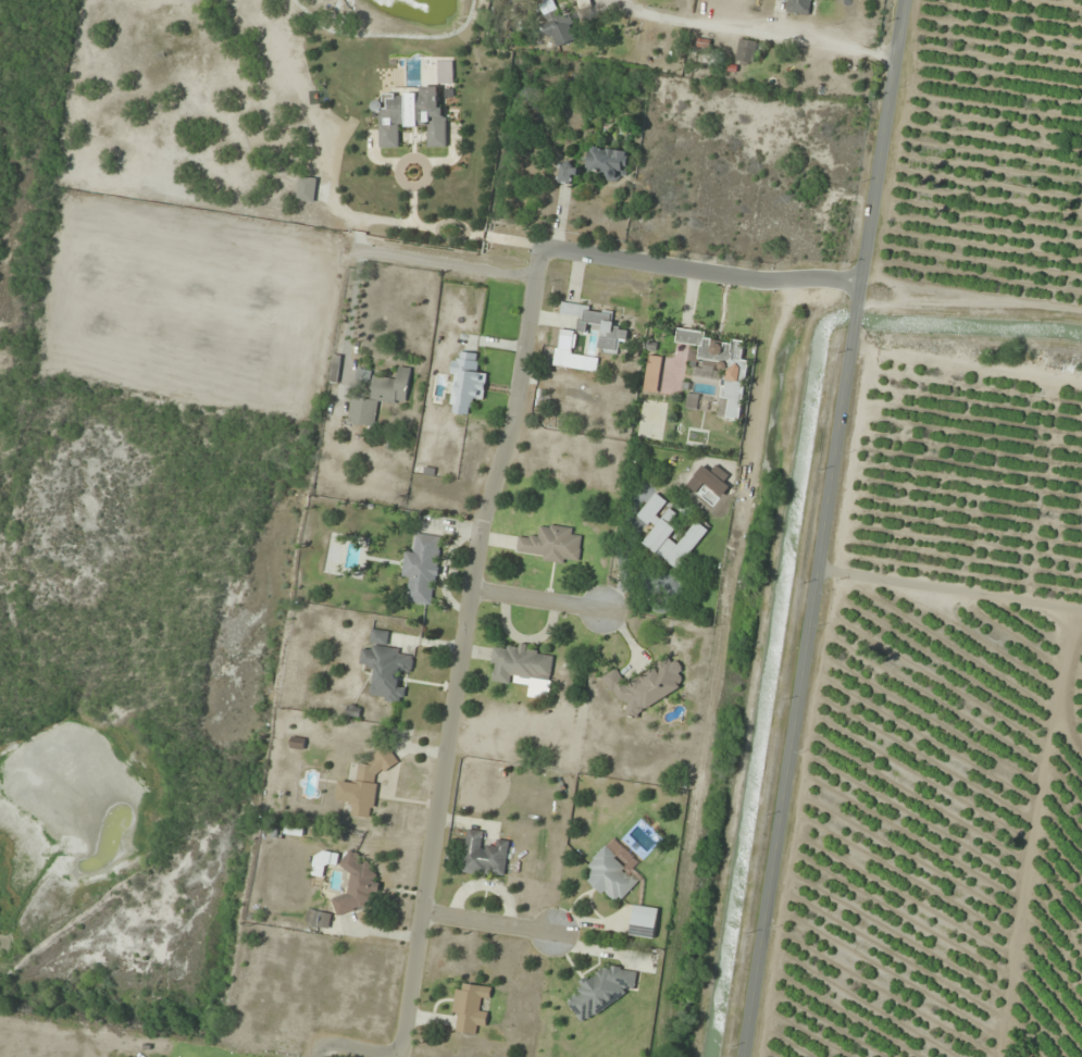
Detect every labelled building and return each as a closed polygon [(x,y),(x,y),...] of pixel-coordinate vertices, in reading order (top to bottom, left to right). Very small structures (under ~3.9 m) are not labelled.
[(580,8),(593,5),(591,0),(578,0),(580,8)] [(812,0),(786,0),(784,11),(810,15),(812,0)] [(555,11),(554,2),(546,3),(547,11),(555,11)] [(546,24),(554,48),(580,39),(572,15),(546,24)] [(758,42),(740,38),(736,60),(753,64),(758,42)] [(439,84),(453,84),(453,61),(439,61),(439,84)] [(380,148),(400,148),(400,126),(427,126),(428,148),(445,147),(444,87),(421,87),(421,93),(386,93),(386,101),(380,101),(380,148)] [(630,152),(591,146),(586,174),(626,181),(630,152)] [(581,163),(561,163),(561,183),(581,183),(581,163)] [(315,202),(318,179),(301,176),(298,200),(315,202)] [(615,311),(566,303),(564,314),(579,317),(577,331),(562,329),(559,350),(574,352),(578,331),(589,333),(590,326),(602,328),(599,348),(617,351),(619,340),(628,341),(630,329),(612,326),(615,311)] [(678,331),(677,342),(690,343),(688,360),(742,367),(745,340),(678,331)] [(481,354),(461,352),(460,361),(455,360),(450,413),(472,415),(473,400),(485,401),(488,374),(479,373),(481,354)] [(339,382),(342,357),(334,356),(331,381),(339,382)] [(349,423),(375,426),(378,401),(407,404),(412,369),(400,367),(398,379),(371,376),(371,371),(358,369),(356,383),(372,385),(370,399),(352,397),(349,423)] [(579,565),(583,537),(573,536),(574,528),(542,524),(540,538),(519,535),(516,557),(579,565)] [(402,579),(412,581),(409,603),(434,607),(444,537),(418,533),(416,552),(406,551),(402,579)] [(369,700),(404,701),(404,688),(399,688),(400,671),(413,672),(414,652),(389,651),(389,631),(373,631),(373,650),(361,649),(361,664),(370,664),(369,700)] [(554,657),(533,654),(534,650),(495,644),(490,681),(513,684),(514,676),(551,681),(554,657)] [(605,676),(630,719),(688,685),(672,658),(627,684),(618,669),(605,676)] [(374,818),(378,772),(392,773),(394,748),(375,747),(374,764),(359,763),(357,783),(339,782),(338,802),(352,803),(351,817),(374,818)] [(487,831),(466,829),(462,873),(505,878),(509,844),(486,841),(487,831)] [(587,866),(595,873),(588,880),(617,907),(642,879),(606,846),(587,866)] [(352,893),(332,899),(337,914),(381,900),(365,848),(341,856),(352,893)] [(322,876),(325,862),(337,865),(339,856),(318,852),(313,874),(322,876)] [(630,935),(655,939),(659,910),(635,906),(630,935)] [(305,922),(328,930),(333,916),(310,908),(305,922)] [(631,971),(625,975),(618,962),(578,985),(583,993),(568,1002),(581,1022),(640,987),(631,971)] [(493,987),(457,982),(452,1017),(458,1017),(457,1031),(477,1034),(478,1024),(487,1026),(489,1011),(481,1010),(483,998),(491,999),(493,987)]
